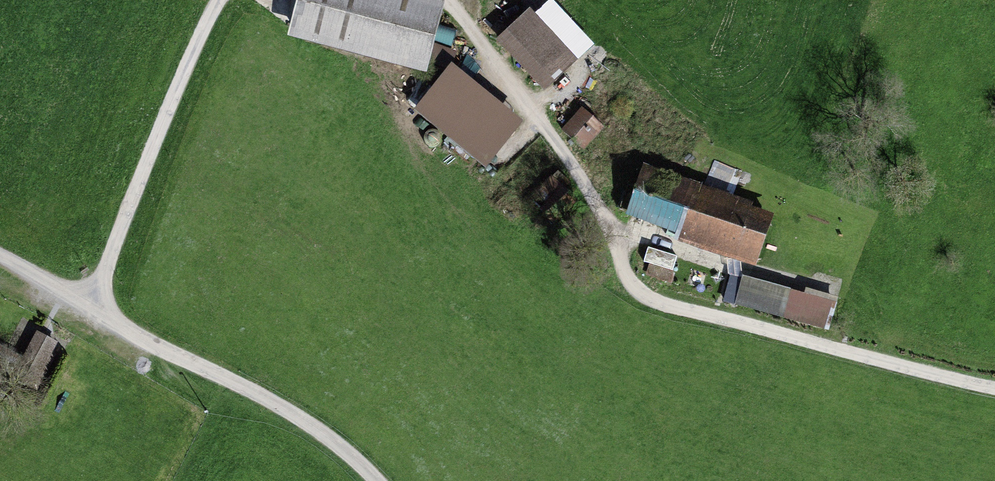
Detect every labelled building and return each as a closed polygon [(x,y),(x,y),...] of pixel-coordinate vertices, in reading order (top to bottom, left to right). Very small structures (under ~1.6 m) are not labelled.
[(294,0),(277,0),(276,16),(293,17),(294,0)] [(290,49),(426,83),(443,12),(393,0),(302,0),(290,49)] [(531,14),(499,47),(549,96),(581,63),(531,14)] [(523,130),(450,70),(413,115),(486,175),(523,130)] [(583,113),(564,132),(579,146),(597,127),(583,113)] [(782,223),(652,174),(631,228),(762,277),(782,223)] [(829,325),(835,297),(743,276),(736,304),(829,325)] [(13,323),(0,356),(0,365),(45,383),(61,343),(13,323)]
